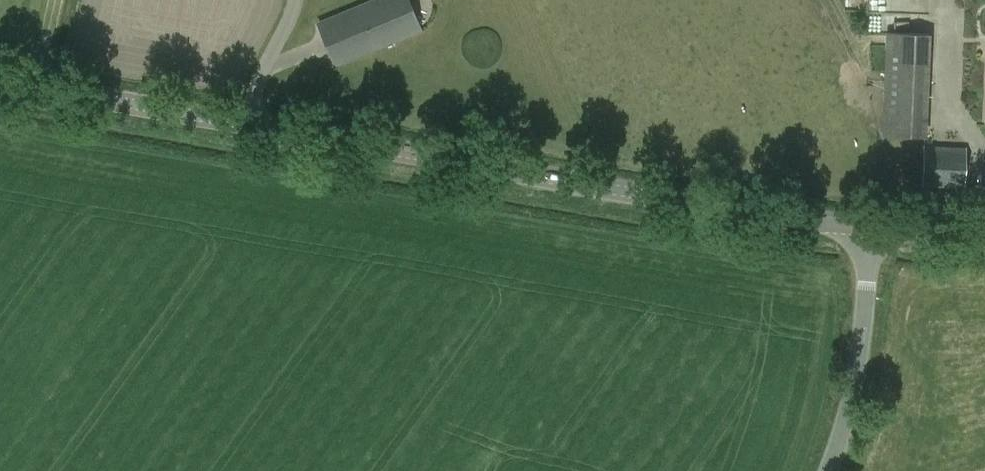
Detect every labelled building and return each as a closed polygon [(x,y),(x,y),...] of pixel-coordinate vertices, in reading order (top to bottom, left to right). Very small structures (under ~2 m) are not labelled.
[(336,64),(420,29),(408,0),(375,0),(319,23),(336,64)] [(925,135),(929,34),(888,32),(884,133),(925,135)] [(965,188),(967,147),(925,145),(923,186),(965,188)]
